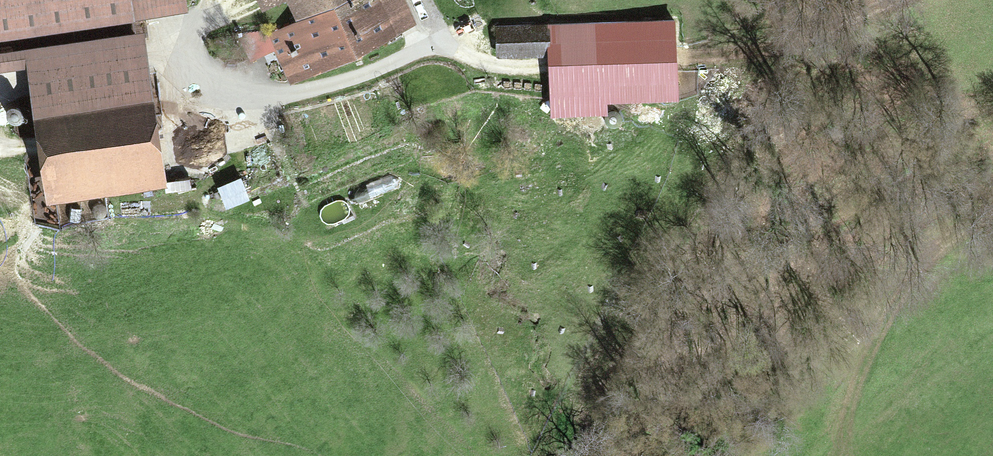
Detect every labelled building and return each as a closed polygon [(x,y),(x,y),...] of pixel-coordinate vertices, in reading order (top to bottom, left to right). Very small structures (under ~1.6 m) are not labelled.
[(193,8),(191,0),(0,0),(0,38),(193,8)] [(302,25),(278,35),(295,75),(412,25),(401,0),(291,0),(302,25)] [(680,16),(551,22),(552,55),(553,70),(555,116),(613,114),(612,101),(683,98),(682,64),(680,16)] [(551,22),(500,24),(501,57),(552,55),(551,22)] [(0,48),(0,71),(31,67),(32,73),(52,203),(174,184),(154,55),(149,26),(0,48)]
